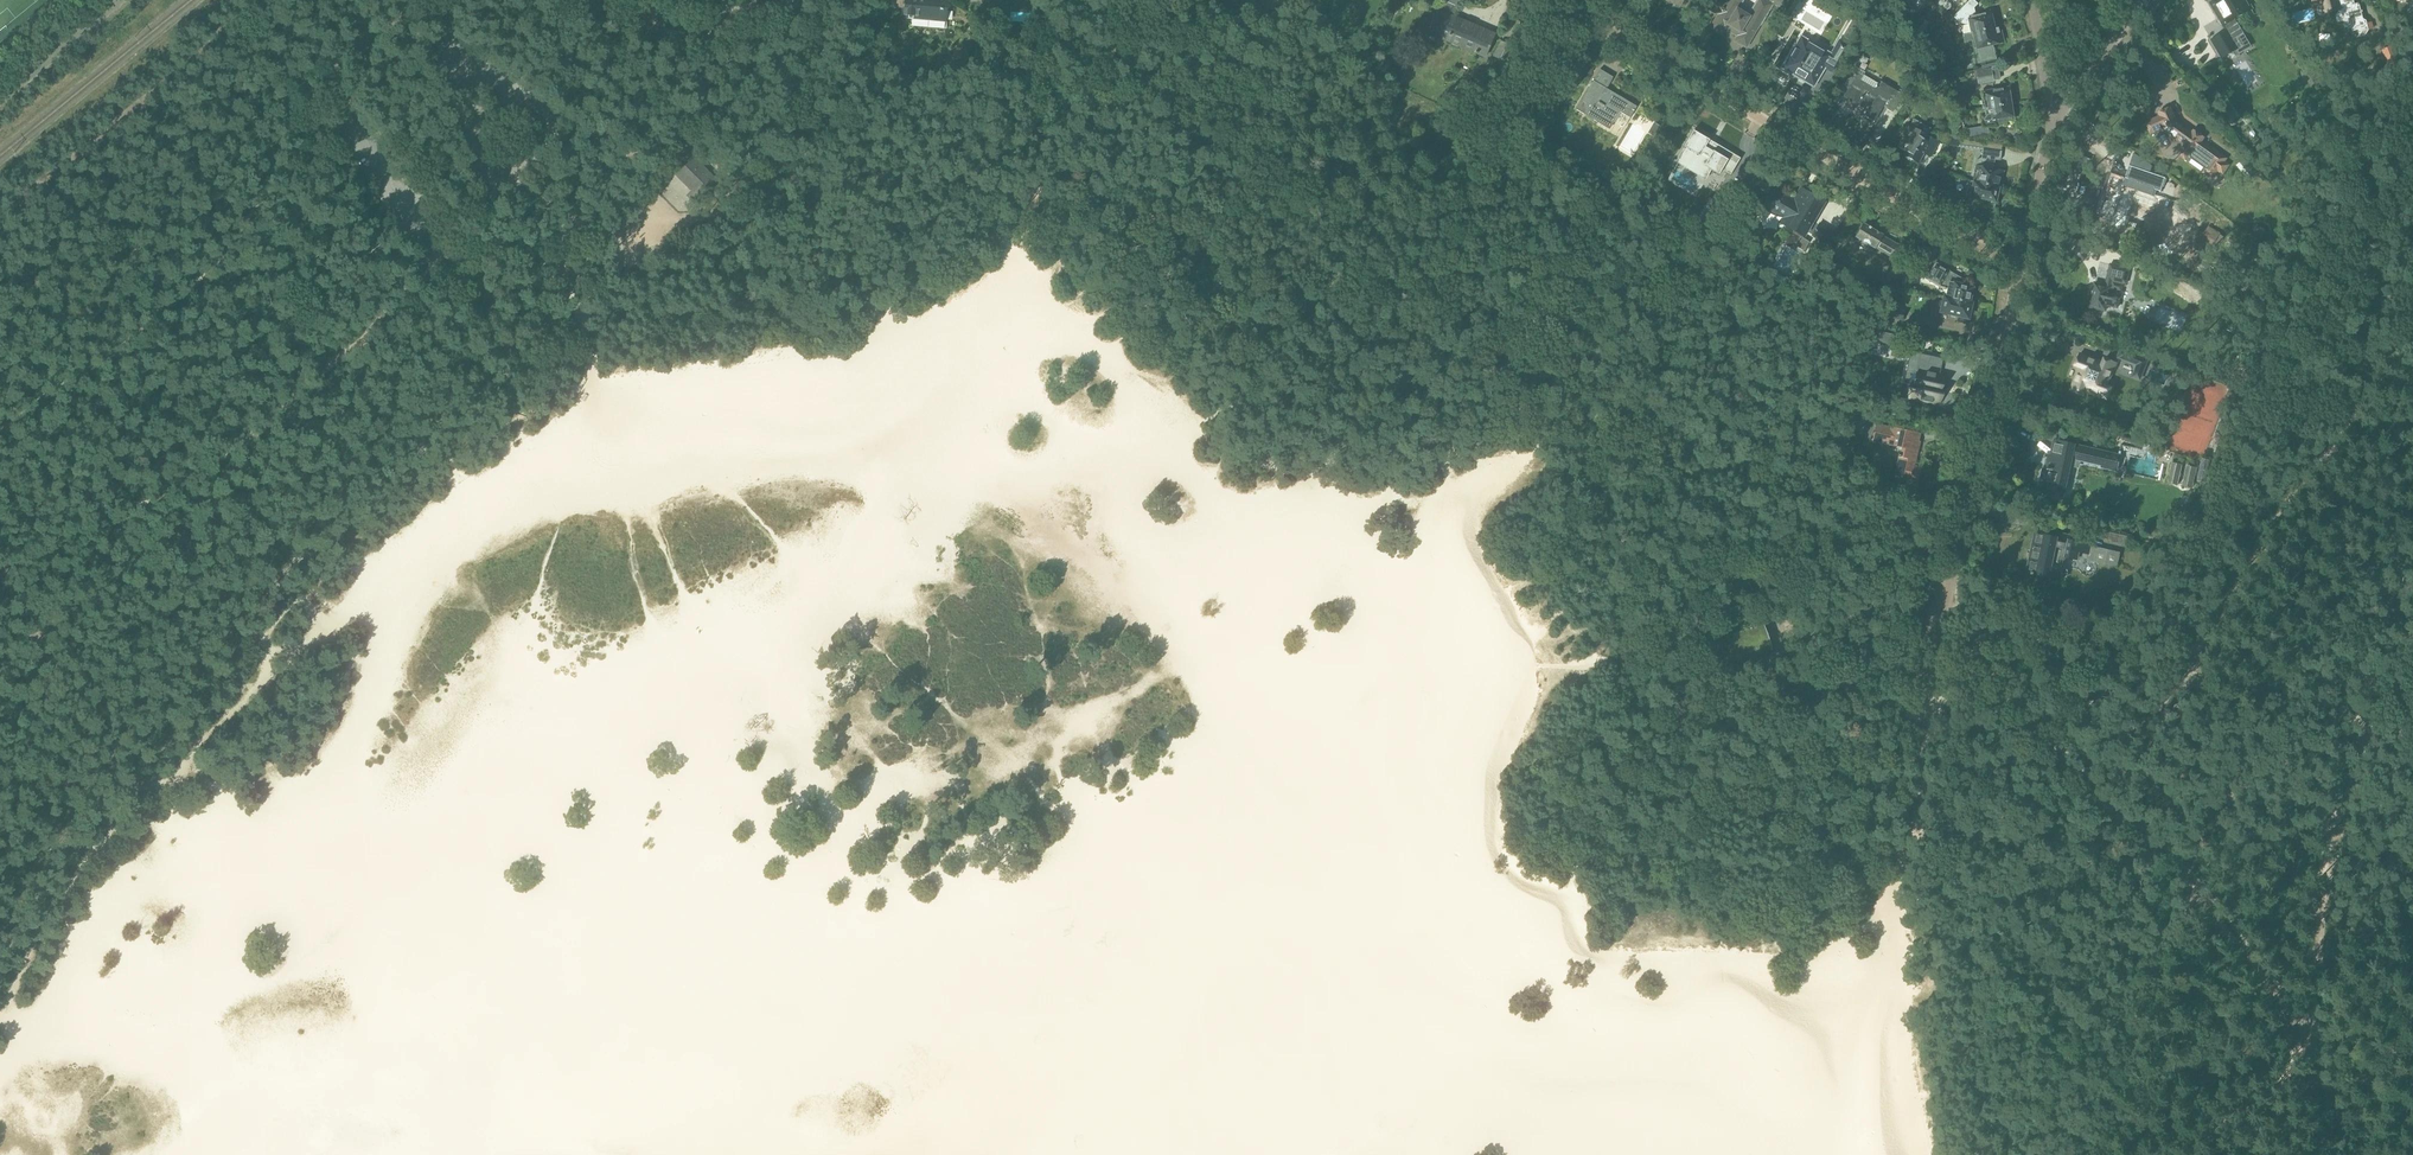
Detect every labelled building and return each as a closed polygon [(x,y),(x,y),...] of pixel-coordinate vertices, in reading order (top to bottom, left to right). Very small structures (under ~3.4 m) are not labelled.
[(904,18),(944,22),(945,9),(948,9),(949,7),(949,5),(948,3),(946,2),(946,0),(906,0),(904,18)] [(1429,32),(1486,56),(1495,34),(1453,16),(1458,6),(1448,2),(1443,0),(1442,0),(1438,10),(1429,32)] [(1746,46),(1759,24),(1761,25),(1772,6),(1762,0),(1758,0),(1748,17),(1738,11),(1744,0),(1726,0),(1724,3),(1720,0),(1716,0),(1711,9),(1720,14),(1716,22),(1739,36),(1737,40),(1746,46)] [(1769,1),(1777,6),(1773,12),(1781,17),(1789,3),(1783,0),(1770,0),(1769,1)] [(1786,14),(1795,19),(1806,0),(1794,0),(1786,14)] [(1923,0),(1916,0),(1911,10),(1917,14),(1924,1),(1923,0)] [(1993,27),(1989,10),(1988,10),(1988,12),(1975,15),(1973,8),(1977,4),(1974,0),(1969,0),(1953,16),(1959,22),(1960,22),(1962,23),(1963,24),(1965,24),(1966,24),(1967,23),(1969,33),(1973,32),(1993,27)] [(2224,24),(2228,30),(2210,40),(2221,60),(2240,48),(2236,41),(2241,37),(2231,21),(2252,8),(2248,0),(2216,0),(2211,3),(2224,25),(2224,24)] [(2315,6),(2324,4),(2326,13),(2338,10),(2338,12),(2336,17),(2338,23),(2343,22),(2345,28),(2351,26),(2352,32),(2358,31),(2360,37),(2366,35),(2369,30),(2366,20),(2364,19),(2360,4),(2355,5),(2354,0),(2314,0),(2315,6)] [(1993,27),(1973,32),(1980,62),(1995,58),(1991,44),(2002,42),(1999,28),(1993,29),(1993,27)] [(2307,27),(2305,38),(2316,40),(2318,30),(2307,27)] [(1786,62),(1786,65),(1786,67),(1787,69),(1799,77),(1814,85),(1816,82),(1825,66),(1835,72),(1849,46),(1840,40),(1831,54),(1813,43),(1801,36),(1794,48),(1786,62)] [(1514,47),(1510,45),(1500,41),(1494,57),(1507,63),(1514,47)] [(1010,55),(1003,51),(995,65),(1000,67),(1002,69),(1010,55)] [(2330,52),(2322,54),(2324,61),(2332,59),(2330,52)] [(2390,62),(2392,68),(2400,65),(2397,59),(2390,62)] [(1595,68),(1589,65),(1585,72),(1591,75),(1595,68)] [(1607,87),(1613,77),(1600,69),(1576,108),(1596,120),(1597,118),(1608,125),(1619,108),(1632,116),(1638,106),(1607,87)] [(1849,86),(1843,96),(1862,107),(1865,103),(1870,106),(1864,115),(1874,121),(1882,105),(1892,111),(1900,97),(1906,100),(1913,88),(1904,83),(1899,91),(1881,81),(1878,86),(1875,84),(1873,88),(1859,80),(1862,75),(1852,69),(1844,84),(1849,86)] [(1990,69),(1976,71),(1977,83),(1992,81),(1990,69)] [(1981,101),(1983,108),(1984,108),(2009,104),(2007,88),(1981,92),(1983,100),(1981,101)] [(2214,103),(2234,131),(2246,123),(2226,95),(2214,103)] [(1957,112),(1966,111),(1965,102),(1956,103),(1957,112)] [(2012,120),(2009,104),(1984,108),(1985,116),(1979,116),(1981,127),(1967,129),(1968,136),(1987,133),(1986,126),(1993,125),(1993,123),(2012,120)] [(2232,160),(2203,140),(2205,137),(2194,129),(2192,132),(2177,121),(2171,106),(2159,112),(2160,115),(2146,122),(2151,133),(2155,132),(2164,151),(2164,153),(2166,155),(2167,156),(2169,157),(2173,157),(2176,154),(2178,153),(2188,160),(2189,159),(2205,170),(2204,171),(2207,173),(2208,174),(2212,174),(2216,172),(2217,171),(2219,169),(2223,173),(2232,160)] [(1918,163),(1923,154),(1931,158),(1940,142),(1927,135),(1931,129),(1914,119),(1898,147),(1906,152),(1904,155),(1905,156),(1905,157),(1910,160),(1911,159),(1918,163)] [(1660,126),(1654,122),(1648,133),(1653,136),(1660,126)] [(1741,158),(1718,144),(1717,144),(1716,144),(1715,144),(1715,145),(1714,145),(1709,142),(1710,140),(1694,130),(1685,146),(1688,147),(1679,161),(1706,177),(1710,169),(1720,174),(1723,170),(1731,175),(1741,158)] [(1951,146),(1959,147),(1962,139),(1952,138),(1951,146)] [(1943,144),(1938,155),(1943,158),(1948,146),(1943,144)] [(1976,165),(1973,181),(1999,187),(2003,170),(1995,169),(1993,168),(1994,164),(1990,163),(1991,158),(1995,159),(2000,160),(2001,151),(1983,149),(1982,158),(1977,160),(1976,165)] [(691,194),(700,203),(719,184),(693,158),(678,173),(695,190),(691,194)] [(2246,158),(2236,165),(2241,171),(2250,163),(2246,158)] [(2156,196),(2154,195),(2153,195),(2155,189),(2161,190),(2165,179),(2131,167),(2125,182),(2112,177),(2098,217),(2111,221),(2110,224),(2120,228),(2125,214),(2128,215),(2134,199),(2152,206),(2156,196)] [(1939,168),(1934,182),(1943,186),(1948,172),(1939,168)] [(1969,185),(1967,196),(1996,202),(1999,187),(1973,181),(1970,181),(1969,185)] [(1767,183),(1763,190),(1769,194),(1763,205),(1783,216),(1780,221),(1787,225),(1803,235),(1823,201),(1806,191),(1799,187),(1793,199),(1773,187),(1767,183)] [(1945,206),(1946,205),(1949,200),(1941,196),(1938,201),(1937,202),(1945,206)] [(1880,235),(1881,234),(1863,223),(1855,236),(1874,247),(1874,246),(1890,255),(1896,244),(1880,235)] [(2258,244),(2267,231),(2258,225),(2249,237),(2258,244)] [(2108,271),(2105,284),(2094,282),(2089,306),(2105,310),(2107,305),(2118,307),(2123,282),(2126,283),(2127,275),(2129,276),(2131,268),(2130,268),(2130,266),(2115,263),(2115,261),(2111,261),(2109,271),(2108,271)] [(1939,288),(1940,287),(1947,288),(1945,297),(1969,302),(1972,287),(1965,285),(1966,282),(1959,280),(1960,278),(1935,263),(1925,279),(1939,288)] [(1882,286),(1892,291),(1903,272),(1892,266),(1885,280),(1882,286)] [(1907,270),(1900,283),(1909,288),(1916,274),(1907,270)] [(2202,293),(2179,281),(2173,291),(2196,304),(2202,293)] [(1969,302),(1945,297),(1943,296),(1942,302),(1939,301),(1938,307),(1941,308),(1940,312),(1968,318),(1971,303),(1969,302)] [(1901,310),(1903,299),(1891,297),(1887,318),(1903,321),(1905,311),(1901,310)] [(1891,334),(1877,331),(1875,341),(1889,344),(1891,334)] [(1912,383),(1909,397),(1938,404),(1941,390),(1939,389),(1942,375),(1940,375),(1927,372),(1930,356),(1920,354),(1916,371),(1919,371),(1916,383),(1913,382),(1913,384),(1912,383)] [(2078,375),(2077,374),(2071,390),(2082,394),(2084,389),(2092,392),(2091,393),(2107,399),(2111,388),(2105,386),(2108,378),(2110,378),(2115,363),(2104,358),(2102,364),(2094,361),(2095,360),(2079,354),(2075,365),(2081,367),(2078,375)] [(1889,429),(1874,426),(1871,441),(1886,444),(1886,445),(1899,447),(1898,455),(1896,455),(1896,457),(1897,457),(1894,475),(1906,478),(1905,483),(1915,485),(1919,467),(1912,466),(1917,441),(1915,441),(1916,434),(1889,428),(1889,429)] [(2064,497),(2066,486),(2071,465),(2078,466),(2079,460),(2103,465),(2102,467),(2117,470),(2120,456),(2074,445),(2075,445),(2055,440),(2051,456),(2044,454),(2043,458),(2047,459),(2046,465),(2045,464),(2044,467),(2041,480),(2038,491),(2064,497)] [(2172,463),(2168,483),(2179,485),(2183,465),(2172,463)] [(2197,468),(2187,466),(2183,486),(2193,488),(2197,468)] [(2109,540),(2111,532),(2098,528),(2096,536),(2109,540)] [(2049,578),(2049,576),(2055,577),(2062,579),(2062,578),(2064,578),(2065,578),(2066,577),(2067,576),(2068,574),(2068,573),(2068,571),(2068,570),(2067,569),(2066,568),(2065,568),(2065,566),(2064,566),(2066,557),(2104,566),(2117,569),(2120,554),(2108,551),(2071,542),(2072,535),(2054,531),(2052,538),(2039,534),(2035,533),(2029,560),(2026,571),(2030,572),(2030,573),(2049,578)]
